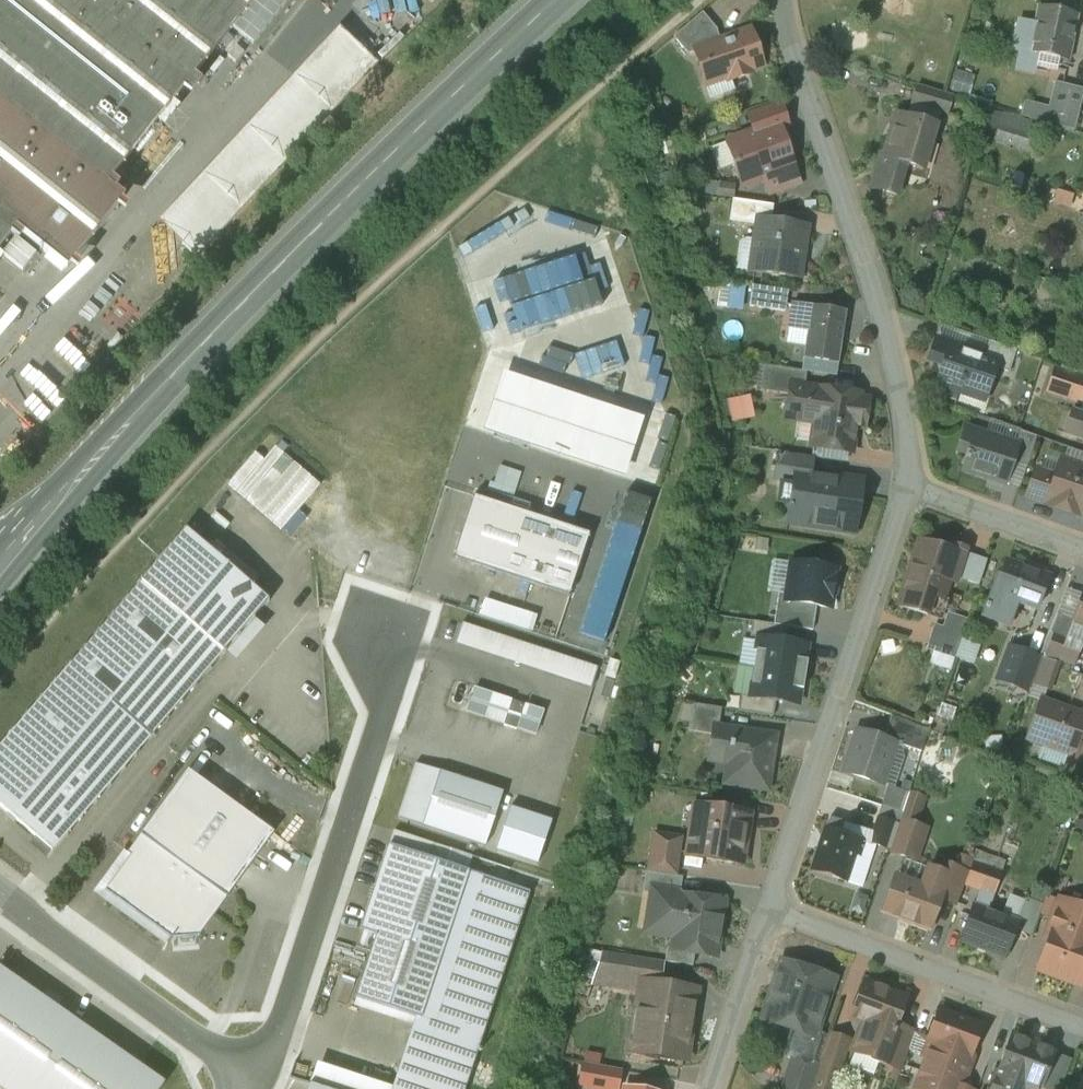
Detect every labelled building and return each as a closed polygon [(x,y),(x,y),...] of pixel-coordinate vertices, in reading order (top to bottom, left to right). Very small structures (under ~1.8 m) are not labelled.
[(16,229),(67,270),(124,198),(108,185),(255,0),(0,0),(0,249),(16,229)] [(1076,15),(1040,7),(1032,43),(1026,42),(1023,53),(1037,56),(1035,65),(1057,70),(1059,60),(1068,62),(1073,40),(1071,40),(1076,15)] [(703,13),(674,37),(688,55),(695,52),(695,51),(721,42),(717,31),(718,31),(703,13)] [(336,32),(158,220),(194,253),(371,65),(336,32)] [(721,42),(695,51),(695,52),(706,84),(730,76),(732,81),(749,74),(748,70),(762,65),(750,32),(721,42)] [(1055,83),(1045,123),(1075,130),(1082,95),(1082,90),(1055,83)] [(953,99),(917,88),(912,102),(948,113),(953,99)] [(780,102),(747,114),(754,133),(778,124),(781,133),(790,130),(780,102)] [(937,125),(896,113),(883,156),(883,158),(906,165),(923,171),(937,125)] [(754,133),(727,142),(743,186),(765,178),(770,193),(799,183),(781,133),(778,124),(754,133)] [(906,165),(883,158),(883,156),(881,156),(871,188),(897,196),(906,165)] [(773,206),(733,200),(730,222),(757,226),(758,218),(771,220),(773,206)] [(771,220),(758,218),(757,226),(750,272),(799,279),(807,225),(771,220)] [(788,291),(753,286),(750,306),(785,312),(788,291)] [(846,312),(792,304),(788,329),(808,332),(804,359),(838,364),(846,312)] [(984,356),(937,340),(930,361),(944,366),(937,386),(958,394),(959,392),(984,401),(995,368),(990,366),(992,359),(984,356)] [(1016,351),(989,341),(984,356),(992,359),(990,366),(995,368),(1009,373),(1016,351)] [(798,371),(765,366),(761,391),(794,396),(798,371)] [(1054,369),(1047,392),(1082,404),(1082,401),(1082,389),(1073,385),(1076,376),(1054,369)] [(1077,371),(1076,376),(1073,385),(1082,389),(1082,373),(1077,371)] [(640,420),(503,375),(485,430),(622,475),(640,420)] [(860,396),(803,387),(800,413),(816,415),(812,446),(827,448),(848,452),(851,452),(856,418),(865,419),(868,401),(859,400),(860,396)] [(1077,415),(1070,435),(1082,440),(1082,417),(1077,415)] [(1016,445),(966,429),(959,452),(969,456),(965,470),(991,479),(992,477),(1004,481),(1003,483),(1005,483),(1012,463),(1017,446),(1016,445)] [(1021,431),(1016,445),(1017,446),(1012,463),(1026,467),(1036,436),(1021,431)] [(279,533),(319,488),(272,446),(260,460),(252,453),(224,484),(279,533)] [(848,452),(827,448),(825,459),(847,462),(848,452)] [(816,458),(783,453),(779,476),(812,481),(816,458)] [(1061,462),(1056,477),(1040,472),(1031,499),(1082,516),(1082,469),(1061,462)] [(519,471),(511,494),(563,512),(571,489),(519,471)] [(862,480),(820,474),(813,522),(853,528),(856,508),(858,509),(862,480)] [(650,501),(626,493),(581,631),(606,639),(650,501)] [(589,535),(474,497),(453,559),(569,597),(589,535)] [(71,665),(153,736),(270,603),(186,531),(71,665)] [(920,542),(905,587),(906,587),(900,606),(928,615),(934,596),(942,599),(948,581),(954,583),(956,577),(964,553),(964,550),(954,547),(952,552),(920,542)] [(987,560),(964,553),(956,577),(979,585),(987,560)] [(1007,561),(1001,577),(998,575),(982,617),(1003,624),(1012,600),(1037,610),(1049,577),(1007,561)] [(836,570),(792,563),(787,594),(786,601),(817,606),(830,608),(836,570)] [(817,606),(786,601),(787,594),(779,593),(774,625),(813,631),(817,606)] [(1074,620),(1069,618),(1062,638),(1082,645),(1082,642),(1082,596),(1074,620)] [(482,600),(477,617),(532,634),(537,616),(482,600)] [(1034,624),(1021,662),(1037,668),(1049,633),(1050,633),(1058,614),(1043,608),(1037,625),(1034,624)] [(944,628),(935,626),(928,649),(953,657),(965,620),(948,614),(944,628)] [(1069,618),(1058,614),(1050,633),(1053,634),(1062,638),(1069,618)] [(598,669),(462,624),(455,644),(592,689),(598,669)] [(1062,638),(1053,634),(1046,653),(1046,654),(1056,658),(1075,665),(1082,645),(1062,638)] [(807,645),(758,638),(754,668),(805,676),(807,661),(804,661),(807,645)] [(1046,653),(1045,653),(1038,673),(1049,677),(1056,658),(1046,654),(1046,653)] [(71,665),(0,747),(0,806),(53,851),(153,736),(71,665)] [(805,676),(754,668),(749,698),(797,705),(800,690),(802,690),(805,676)] [(512,701),(474,688),(466,713),(504,725),(512,701)] [(525,705),(512,701),(504,726),(516,730),(525,705)] [(1042,701),(1028,739),(1068,753),(1073,755),(1077,744),(1082,727),(1082,716),(1042,701)] [(722,709),(694,704),(690,731),(713,735),(715,727),(719,728),(722,709)] [(544,711),(525,705),(517,730),(536,736),(544,711)] [(929,730),(906,722),(899,745),(922,752),(929,730)] [(719,728),(715,727),(713,735),(710,755),(730,758),(726,783),(767,789),(775,736),(719,728)] [(895,743),(858,731),(845,772),(882,784),(895,743)] [(1073,755),(1068,753),(1059,779),(1082,788),(1082,746),(1077,744),(1073,755)] [(503,793),(416,764),(398,818),(485,847),(503,793)] [(188,771),(128,854),(130,856),(105,891),(172,940),(173,938),(198,936),(199,937),(226,899),(274,833),(188,771)] [(750,814),(696,805),(688,856),(742,864),(750,814)] [(903,813),(882,806),(878,818),(894,824),(899,825),(900,821),(903,813)] [(549,822),(511,810),(497,851),(536,864),(549,822)] [(894,824),(878,818),(870,843),(886,848),(894,824)] [(925,829),(900,821),(899,825),(890,852),(915,860),(925,829)] [(859,840),(826,829),(812,871),(845,882),(854,854),(859,856),(864,842),(859,840)] [(681,837),(655,833),(649,872),(676,876),(681,837)] [(530,892),(389,846),(361,931),(377,936),(437,956),(417,1019),(410,1040),(474,1060),(530,892)] [(1006,862),(976,852),(968,874),(964,885),(994,895),(1006,862)] [(968,874),(950,867),(947,876),(948,876),(940,899),(957,905),(964,885),(968,874)] [(921,887),(896,877),(884,912),(929,929),(940,899),(948,876),(947,876),(928,869),(921,887)] [(649,872),(646,872),(643,892),(655,894),(655,892),(680,896),(683,877),(676,876),(649,872)] [(680,896),(655,892),(655,894),(652,910),(658,911),(654,931),(678,935),(675,949),(675,950),(695,953),(713,956),(722,902),(680,896)] [(1059,901),(1046,896),(1042,906),(1040,912),(1053,917),(1059,901)] [(1042,906),(1025,900),(1017,922),(1018,923),(1016,930),(1032,936),(1040,912),(1042,906)] [(1060,900),(1059,901),(1053,917),(1047,934),(1051,935),(1038,970),(1080,986),(1082,978),(1082,908),(1060,900)] [(1017,922),(973,906),(960,941),(1005,958),(1016,930),(1018,923),(1017,922)] [(437,956),(377,936),(356,999),(417,1019),(437,956)] [(695,953),(675,950),(675,949),(667,947),(665,962),(693,966),(695,953)] [(638,958),(602,953),(592,982),(633,988),(638,958)] [(813,975),(782,964),(764,1018),(815,1035),(834,978),(814,972),(813,975)] [(0,970),(0,1088),(157,1088),(162,1082),(138,1066),(0,970)] [(906,997),(865,982),(851,1019),(863,1023),(854,1047),(872,1054),(873,1058),(880,1060),(882,1059),(883,1059),(882,1063),(900,1069),(913,1033),(895,1026),(906,997)] [(695,991),(643,983),(639,1011),(644,1012),(638,1051),(685,1058),(695,991)] [(940,1010),(928,1043),(923,1056),(928,1058),(916,1088),(958,1088),(959,1088),(962,1088),(971,1064),(969,1059),(981,1026),(940,1010)] [(991,1088),(1023,1088),(1024,1083),(1040,1088),(1042,1088),(1055,1054),(1028,1043),(1029,1039),(1012,1033),(991,1088)] [(849,1041),(831,1034),(821,1063),(840,1069),(849,1041)] [(410,1040),(393,1088),(465,1088),(474,1060),(410,1040)] [(793,1057),(783,1088),(810,1088),(818,1066),(793,1057)] [(596,1081),(566,1072),(562,1088),(564,1088),(593,1088),(596,1081)]
